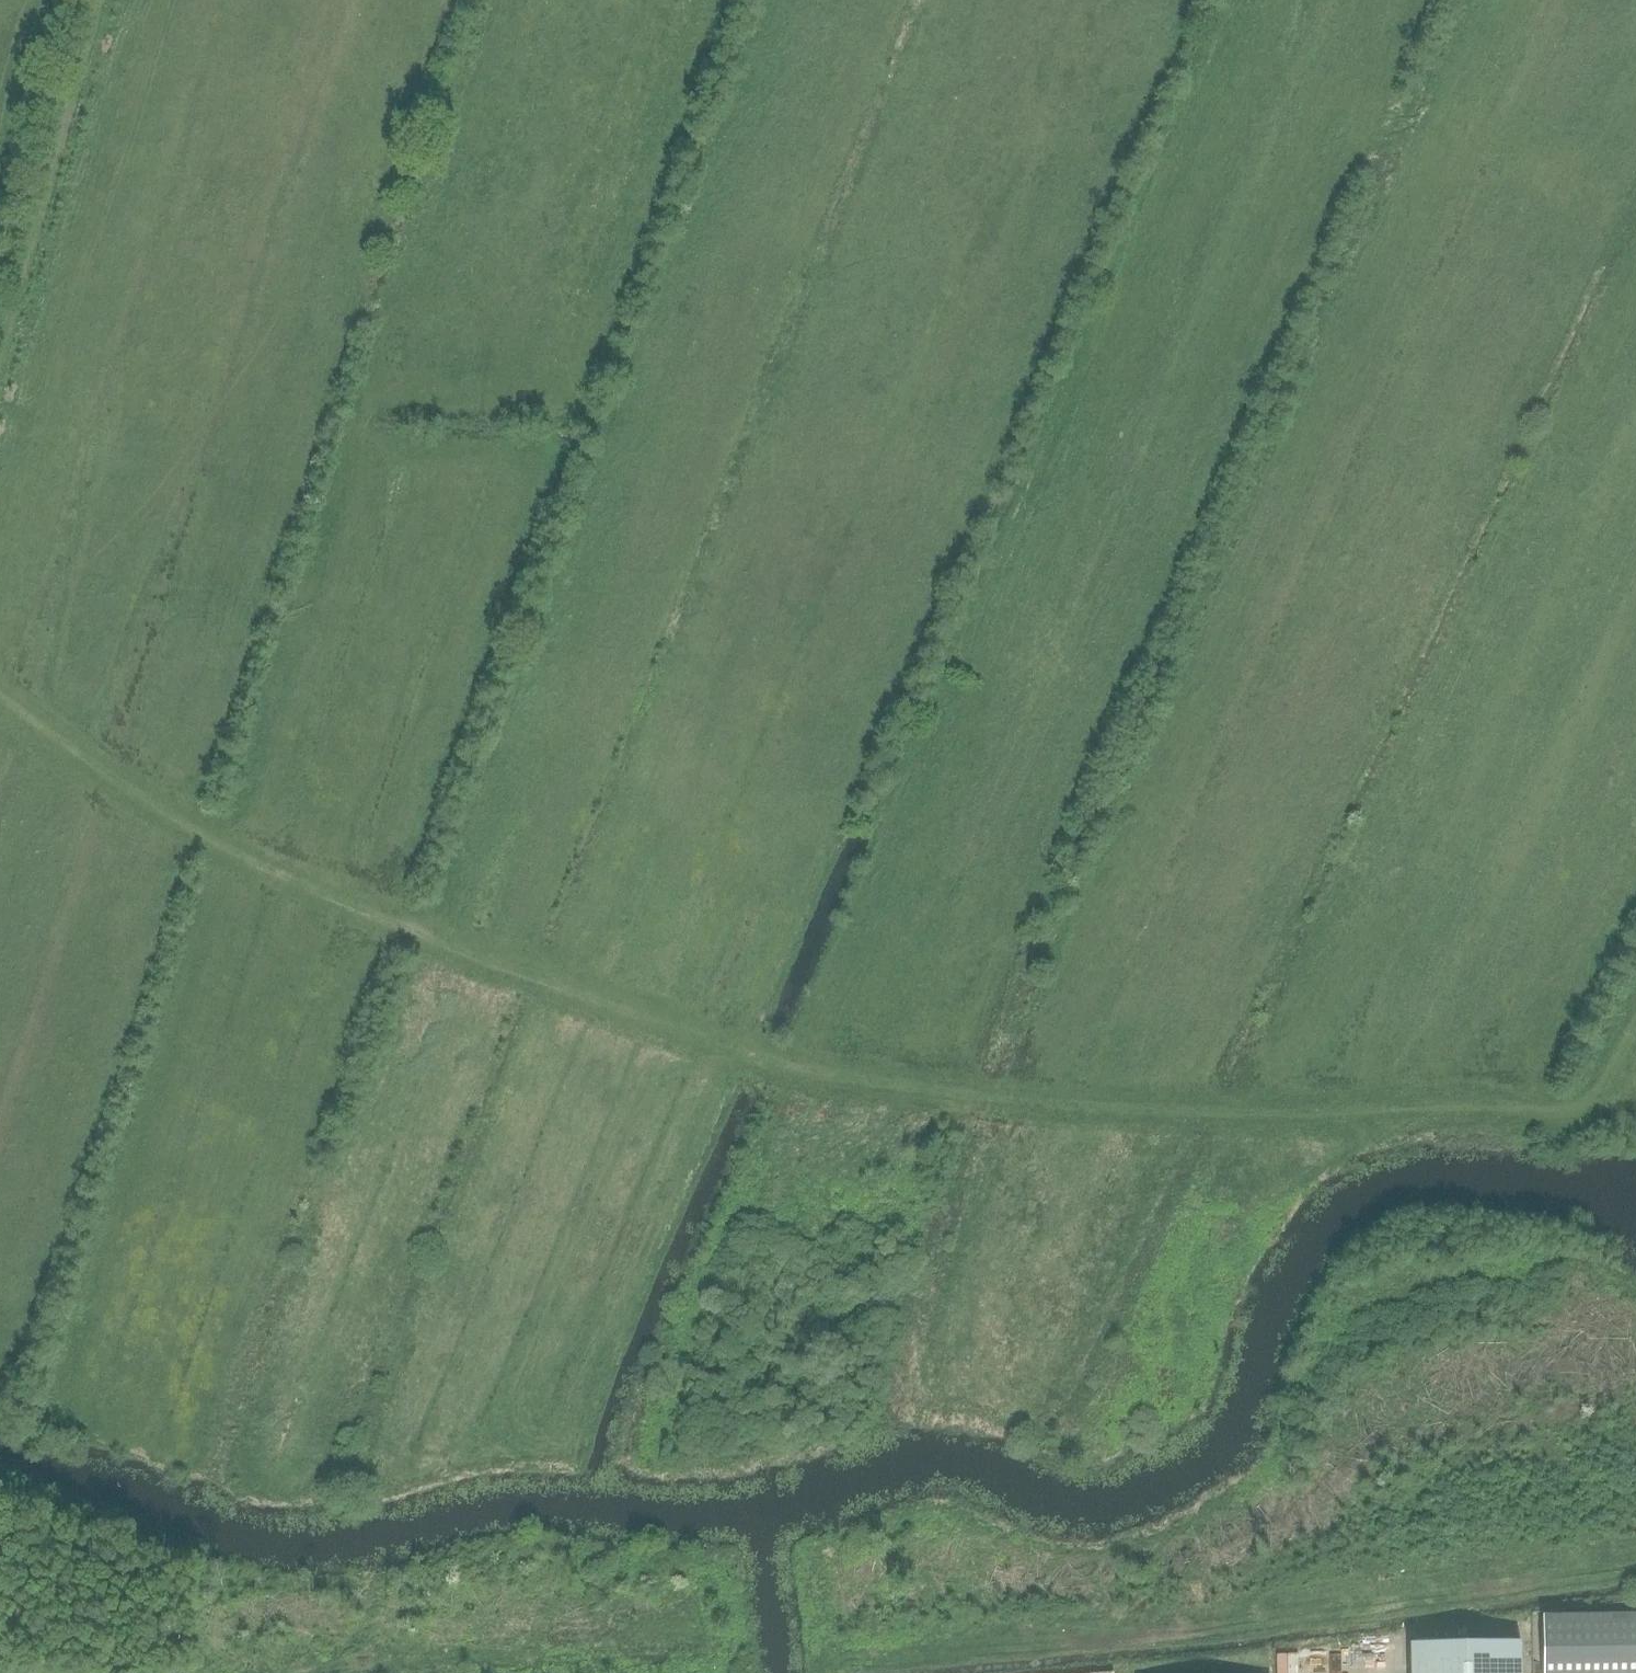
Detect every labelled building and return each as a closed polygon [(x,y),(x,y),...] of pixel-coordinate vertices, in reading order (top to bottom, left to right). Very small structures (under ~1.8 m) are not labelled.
[(1544,1616),(1544,1672),(1635,1672),(1635,1615),(1544,1616)] [(1411,1643),(1411,1672),(1522,1672),(1521,1641),(1411,1643)]
